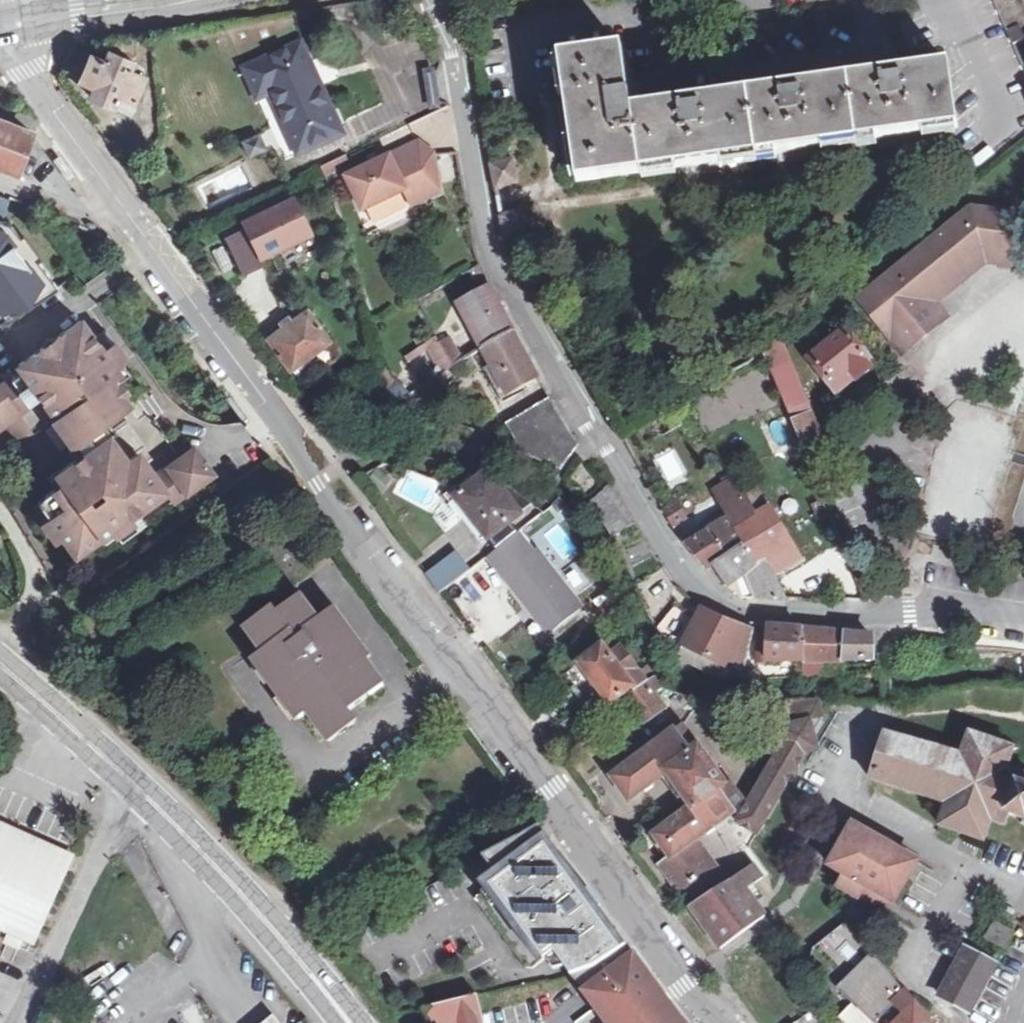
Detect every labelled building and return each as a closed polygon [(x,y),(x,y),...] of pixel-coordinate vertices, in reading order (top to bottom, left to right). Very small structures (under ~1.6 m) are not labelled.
[(1023,65),(1023,0),(995,0),(1023,65)] [(231,39),(245,70),(301,44),(287,15),(231,39)] [(413,22),(404,16),(399,23),(409,29),(413,22)] [(342,135),(301,44),(245,70),(258,99),(271,94),(299,154),(342,135)] [(622,50),(617,51),(624,97),(629,96),(622,50)] [(80,78),(94,86),(90,94),(130,113),(145,78),(130,71),(133,62),(110,51),(106,60),(91,54),(80,78)] [(632,117),(631,112),(629,96),(624,97),(617,51),(558,59),(564,98),(588,95),(595,140),(570,144),(576,184),(671,170),(668,145),(714,138),(717,163),(775,155),(771,131),(816,125),(819,149),(874,141),(871,116),(915,109),(919,133),(957,129),(949,72),(901,79),(900,73),(877,76),(878,81),(798,93),(798,88),(778,91),(779,96),(699,108),(699,102),(676,105),(677,111),(632,117)] [(948,66),(900,73),(901,79),(949,72),(948,66)] [(877,76),(798,88),(798,93),(878,81),(877,76)] [(779,96),(778,91),(699,102),(699,108),(779,96)] [(588,95),(564,98),(570,144),(595,140),(588,95)] [(676,105),(631,112),(632,117),(677,111),(676,105)] [(874,141),(919,133),(915,109),(871,116),(874,141)] [(18,173),(33,132),(0,119),(0,166),(18,173)] [(668,145),(671,170),(717,163),(714,138),(668,145)] [(408,191),(416,207),(444,193),(437,156),(419,144),(349,179),(365,211),(408,191)] [(64,184),(71,179),(55,159),(49,164),(52,168),(64,184)] [(515,159),(491,165),(495,191),(520,183),(515,159)] [(292,198),(245,221),(247,226),(261,256),(310,232),(292,198)] [(995,256),(994,263),(1013,265),(1019,214),(972,208),(858,300),(902,355),(948,317),(936,302),(932,297),(984,255),(995,256)] [(525,209),(501,216),(506,240),(534,225),(525,209)] [(10,320),(58,287),(38,260),(30,266),(22,254),(30,249),(12,224),(0,219),(0,306),(10,320)] [(261,256),(247,226),(226,237),(243,273),(264,262),(261,256)] [(932,297),(936,302),(985,262),(994,263),(995,256),(984,255),(932,297)] [(460,304),(483,349),(514,332),(491,287),(460,304)] [(308,309),(292,321),(285,326),(267,339),(289,369),(330,340),(308,309)] [(280,319),(285,326),(292,321),(287,315),(280,319)] [(127,461),(100,425),(129,405),(111,380),(120,373),(115,366),(127,357),(106,329),(95,337),(81,320),(57,338),(54,334),(42,343),(44,347),(20,365),(23,369),(0,385),(0,427),(6,423),(49,482),(57,477),(63,486),(38,503),(76,556),(102,538),(106,543),(117,535),(122,542),(214,475),(194,449),(156,476),(147,464),(135,472),(127,461)] [(514,332),(483,349),(507,393),(537,376),(514,332)] [(872,366),(845,333),(813,359),(840,392),(872,366)] [(454,368),(442,344),(437,337),(432,340),(441,359),(438,360),(445,373),(454,368)] [(451,339),(442,344),(454,368),(463,362),(451,339)] [(819,434),(779,339),(764,351),(804,445),(819,434)] [(425,346),(406,359),(410,364),(428,351),(425,346)] [(428,368),(418,375),(424,386),(435,379),(428,368)] [(400,384),(374,402),(389,407),(409,395),(400,384)] [(559,470),(562,472),(580,446),(550,398),(507,424),(516,439),(507,449),(559,470)] [(138,453),(127,461),(135,472),(147,464),(138,453)] [(585,465),(571,474),(584,494),(598,485),(585,465)] [(470,515),(489,539),(519,515),(518,513),(492,481),(488,485),(483,479),(478,483),(471,475),(445,496),(464,520),(470,515)] [(733,520),(713,533),(728,557),(746,544),(737,526),(757,515),(748,497),(738,479),(718,494),(733,520)] [(507,488),(492,481),(518,513),(531,502),(525,498),(507,488)] [(615,534),(634,521),(610,489),(592,504),(615,534)] [(758,491),(748,497),(757,515),(737,526),(746,544),(756,561),(767,556),(775,574),(801,558),(771,507),(768,509),(758,491)] [(829,515),(824,501),(812,506),(818,520),(829,515)] [(677,503),(664,511),(673,527),(687,519),(677,503)] [(470,515),(464,520),(483,544),(489,539),(470,515)] [(690,548),(707,569),(718,561),(720,564),(728,557),(713,533),(690,548)] [(746,544),(728,557),(720,564),(718,561),(707,569),(723,587),(726,587),(751,571),(763,599),(790,600),(775,574),(767,556),(756,561),(746,544)] [(533,601),(554,629),(583,607),(539,552),(505,578),(527,606),(533,601)] [(457,554),(431,575),(444,591),(471,571),(457,554)] [(609,605),(600,594),(589,602),(598,614),(609,605)] [(290,634),(265,653),(258,657),(303,718),(311,713),(329,737),(354,719),(349,712),(386,685),(330,611),(319,620),(301,596),(276,615),(290,634)] [(533,601),(527,606),(549,634),(554,629),(533,601)] [(685,648),(727,666),(729,662),(744,667),(754,631),(747,629),(729,623),(702,611),(696,624),(677,607),(660,628),(679,659),(685,648)] [(290,634),(276,615),(272,609),(260,618),(274,638),(261,648),(265,653),(290,634)] [(274,638),(260,618),(247,628),(261,648),(274,638)] [(805,662),(805,632),(768,630),(768,642),(758,643),(758,664),(805,662)] [(847,635),(805,632),(805,662),(823,661),(847,659),(847,635)] [(874,637),(847,635),(847,659),(874,659),(874,637)] [(636,693),(648,684),(621,649),(610,657),(603,647),(581,664),(611,704),(632,688),(636,693)] [(685,648),(679,659),(722,678),(727,666),(685,648)] [(823,661),(805,662),(805,677),(824,677),(823,661)] [(648,684),(636,693),(628,698),(646,723),(666,708),(654,692),(666,684),(660,675),(648,684)] [(750,806),(743,818),(739,825),(758,836),(768,820),(788,786),(802,761),(817,736),(826,719),(820,702),(789,703),(796,726),(783,729),(787,743),(750,806)] [(693,908),(729,884),(698,840),(734,813),(718,791),(727,785),(682,726),(611,778),(629,802),(666,774),(692,807),(654,835),(670,857),(660,865),(693,908)] [(947,804),(940,826),(961,833),(984,840),(991,819),(1006,824),(1009,813),(1023,819),(1023,774),(1009,770),(1015,748),(972,733),(964,756),(887,734),(879,757),(871,778),(947,804)] [(732,781),(727,785),(718,791),(734,813),(743,818),(750,806),(732,781)] [(893,902),(895,903),(919,861),(886,843),(854,825),(831,865),(846,874),(839,887),(860,898),(866,886),(872,890),(893,902)] [(1,930),(28,942),(64,857),(0,828),(0,932),(1,930)] [(646,969),(541,828),(480,859),(497,882),(476,897),(527,966),(532,968),(555,951),(595,1006),(575,1020),(577,1022),(685,1022),(646,969)] [(729,884),(693,908),(691,910),(722,953),(768,920),(757,905),(748,892),(756,886),(765,880),(754,865),(729,884)] [(756,886),(748,892),(757,905),(766,900),(756,886)] [(886,913),(893,902),(872,890),(866,886),(860,898),(866,901),(886,913)] [(1014,933),(996,923),(988,938),(1006,948),(1014,933)] [(835,969),(866,952),(851,924),(819,941),(835,969)] [(997,967),(965,951),(941,998),(972,1014),(997,967)] [(846,981),(879,1018),(884,1022),(883,1022),(902,1022),(917,1009),(920,1005),(905,988),(902,990),(873,953),(846,981)] [(846,981),(837,989),(854,1006),(845,1014),(837,1021),(838,1022),(883,1022),(884,1022),(879,1018),(846,981)] [(837,1021),(845,1014),(831,989),(822,996),(825,1000),(837,1021)] [(476,994),(424,1007),(430,1022),(477,1022),(483,1020),(476,994)] [(410,1001),(396,1005),(399,1014),(414,1010),(410,1001)] [(902,1022),(929,1022),(917,1009),(902,1022)]
